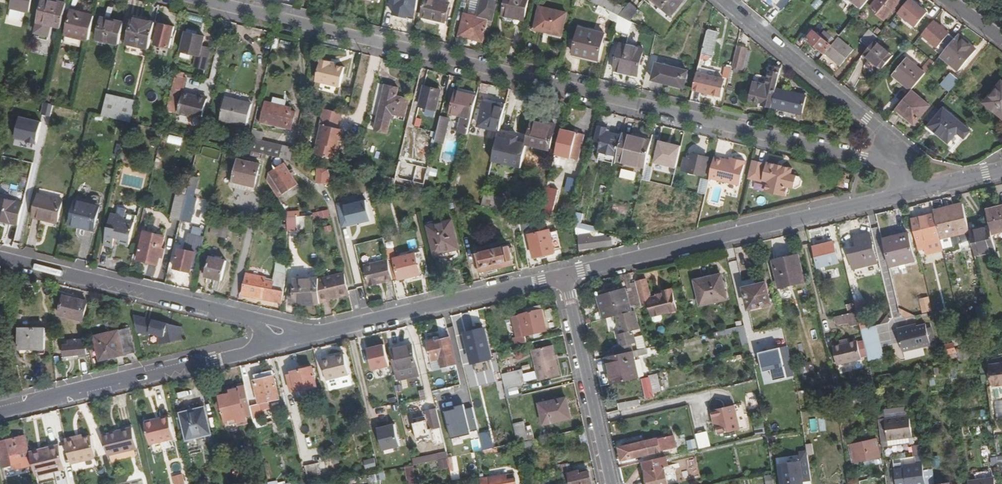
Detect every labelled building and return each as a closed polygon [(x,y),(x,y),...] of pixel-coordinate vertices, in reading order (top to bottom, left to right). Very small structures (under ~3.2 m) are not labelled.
[(27,13),(31,0),(12,0),(10,9),(20,11),(27,13)] [(60,28),(65,4),(47,0),(43,0),(37,23),(60,28)] [(419,13),(422,0),(389,0),(388,5),(419,13)] [(450,3),(437,0),(426,0),(421,17),(445,23),(450,3)] [(481,3),(479,13),(470,11),(469,15),(465,14),(459,34),(472,36),(471,40),(482,42),(493,0),(482,0),(481,3)] [(523,19),(528,0),(507,0),(503,15),(523,19)] [(617,15),(624,7),(610,0),(601,0),(596,5),(617,15)] [(668,14),(679,0),(651,0),(668,14)] [(776,5),(775,6),(782,12),(791,1),(790,0),(771,0),(776,5)] [(823,0),(813,0),(809,7),(815,11),(823,0)] [(871,9),(885,20),(901,1),(899,0),(878,0),(871,9)] [(931,14),(916,0),(910,0),(898,13),(916,29),(931,14)] [(636,11),(627,3),(624,7),(617,15),(628,21),(636,11)] [(532,31),(544,33),(544,30),(560,34),(565,13),(538,7),(532,31)] [(20,11),(10,9),(7,18),(18,21),(20,11)] [(87,41),(93,16),(70,10),(64,35),(80,39),(87,41)] [(594,23),(606,29),(612,17),(600,10),(594,23)] [(523,19),(503,15),(502,20),(522,24),(523,19)] [(617,15),(611,44),(618,46),(613,72),(636,77),(642,50),(624,47),(629,22),(628,21),(617,15)] [(96,39),(117,44),(123,23),(101,18),(96,39)] [(147,49),(154,23),(132,18),(126,45),(147,49)] [(946,50),(954,39),(934,22),(923,35),(938,48),(941,45),(946,50)] [(153,45),(168,48),(173,28),(158,24),(153,45)] [(598,58),(604,31),(579,26),(573,53),(598,58)] [(544,30),(544,33),(543,36),(559,40),(560,34),(544,30)] [(707,30),(701,55),(711,58),(717,33),(707,30)] [(860,41),(869,48),(875,41),(878,37),(869,30),(860,41)] [(808,39),(824,53),(830,45),(815,31),(808,39)] [(196,36),(186,33),(181,52),(197,56),(194,68),(204,70),(210,50),(201,48),(204,38),(196,36)] [(78,48),(80,39),(64,35),(62,44),(78,48)] [(954,39),(946,50),(943,53),(940,56),(959,71),(976,51),(958,35),(954,39)] [(854,50),(839,37),(825,54),(840,68),(854,50)] [(869,48),(864,54),(881,70),(893,56),(875,41),(869,48)] [(747,49),(737,46),(732,68),(742,70),(747,49)] [(660,62),(667,63),(670,51),(663,49),(660,62)] [(175,72),(181,74),(184,62),(181,61),(182,56),(178,55),(177,60),(178,61),(175,72)] [(893,76),(911,92),(934,64),(931,62),(921,73),(907,60),(893,76)] [(320,61),(315,81),(317,82),(319,84),(325,85),(327,84),(329,84),(329,86),(339,89),(344,69),(330,66),(330,63),(320,61)] [(687,72),(655,64),(651,81),(688,89),(690,79),(686,78),(687,72)] [(771,109),(771,107),(776,90),(780,70),(771,67),(767,85),(754,82),(749,101),(762,105),(761,106),(771,109)] [(714,73),(697,69),(693,89),(721,96),(723,88),(722,88),(723,81),(713,78),(714,73)] [(181,74),(175,72),(166,112),(172,113),(177,91),(181,92),(184,78),(180,78),(181,74)] [(949,93),(952,89),(959,81),(951,75),(941,86),(949,93)] [(891,79),(909,94),(911,92),(893,76),(891,79)] [(1001,117),(1001,81),(984,103),(1001,117)] [(392,121),(393,116),(403,118),(408,101),(395,98),(397,89),(384,85),(373,131),(386,135),(389,121),(392,121)] [(423,87),(418,105),(422,107),(422,105),(426,105),(426,109),(435,112),(440,91),(423,87)] [(776,90),(771,107),(802,114),(806,98),(776,90)] [(458,133),(467,135),(476,97),(455,92),(450,114),(462,117),(458,133)] [(909,94),(896,110),(914,125),(929,107),(911,92),(909,94)] [(201,121),(206,99),(196,97),(181,94),(176,115),(201,121)] [(499,131),(505,104),(498,103),(498,100),(486,97),(485,101),(479,126),(499,131)] [(246,126),(251,106),(225,100),(220,120),(246,126)] [(290,109),(277,106),(267,103),(265,103),(260,123),(290,130),(294,112),(290,111),(290,109)] [(103,104),(100,116),(129,123),(132,110),(103,104)] [(928,128),(935,135),(939,131),(950,140),(960,130),(968,137),(972,132),(944,109),(928,128)] [(315,155),(335,160),(342,130),(339,130),(343,115),(324,111),(320,126),(322,126),(315,155)] [(416,115),(410,113),(405,133),(411,135),(416,115)] [(20,116),(14,139),(38,145),(44,122),(20,116)] [(448,119),(440,116),(434,142),(442,145),(448,119)] [(527,144),(527,145),(550,150),(557,120),(541,116),(539,122),(533,120),(527,144)] [(599,154),(616,158),(621,136),(606,133),(606,129),(599,127),(594,142),(601,144),(599,154)] [(344,131),(342,130),(335,160),(336,160),(344,131)] [(585,136),(561,130),(557,147),(565,149),(563,158),(579,162),(585,136)] [(955,152),(968,137),(960,130),(950,140),(939,131),(935,135),(955,152)] [(491,162),(521,168),(527,145),(527,144),(517,142),(518,137),(508,135),(507,140),(497,137),(491,162)] [(645,168),(651,142),(631,137),(622,135),(621,136),(616,158),(615,161),(625,164),(645,168)] [(290,162),(293,149),(250,139),(247,152),(290,162)] [(657,146),(652,163),(665,166),(669,149),(657,146)] [(683,171),(689,173),(688,176),(692,177),(692,174),(704,176),(709,159),(692,155),(691,160),(685,159),(683,171)] [(714,158),(709,179),(735,185),(741,161),(725,157),(725,161),(714,158)] [(237,161),(231,189),(243,192),(245,188),(253,190),(259,167),(237,161)] [(752,161),(747,179),(762,183),(762,181),(767,183),(765,192),(785,197),(787,188),(796,190),(799,187),(800,185),(800,182),(800,180),(798,178),(794,177),(791,176),(792,169),(767,163),(766,164),(752,161)] [(265,183),(276,201),(297,188),(292,179),(289,175),(283,166),(267,176),(265,183)] [(412,183),(423,185),(427,169),(416,167),(412,183)] [(327,172),(316,169),(314,186),(330,186),(327,172)] [(466,185),(468,175),(461,173),(458,183),(466,185)] [(610,207),(623,210),(629,178),(616,175),(610,207)] [(842,187),(845,177),(840,175),(837,186),(842,187)] [(382,177),(381,184),(393,186),(394,180),(382,177)] [(574,191),(577,179),(569,177),(566,189),(574,191)] [(711,184),(709,201),(719,202),(721,185),(711,184)] [(38,218),(38,220),(53,224),(61,194),(36,187),(29,216),(38,218)] [(170,219),(179,222),(184,200),(186,190),(180,189),(178,196),(175,195),(170,219)] [(558,192),(547,189),(541,214),(552,216),(558,192)] [(374,222),(369,199),(359,201),(358,197),(336,202),(343,229),(374,222)] [(504,202),(483,197),(481,207),(501,212),(504,202)] [(0,199),(0,221),(8,223),(8,224),(17,227),(22,204),(0,199)] [(195,203),(184,200),(179,222),(190,225),(195,203)] [(99,208),(74,202),(68,225),(93,231),(99,208)] [(935,214),(941,239),(970,233),(969,232),(963,204),(934,211),(935,214)] [(986,210),(990,227),(992,235),(1000,233),(1001,232),(1001,206),(986,210)] [(326,209),(310,209),(311,217),(327,217),(326,209)] [(298,228),(298,211),(287,211),(288,229),(298,228)] [(941,239),(935,214),(911,220),(916,241),(922,240),(925,251),(943,247),(941,239)] [(115,217),(108,215),(101,246),(110,248),(112,240),(117,241),(116,243),(128,246),(134,223),(123,221),(123,217),(115,215),(115,217)] [(511,231),(518,230),(515,216),(508,218),(511,231)] [(515,216),(518,230),(520,235),(529,232),(525,218),(515,216)] [(218,220),(214,235),(224,237),(227,223),(218,220)] [(434,256),(459,251),(452,222),(427,228),(434,256)] [(146,226),(142,238),(166,244),(170,232),(146,226)] [(971,236),(975,256),(996,251),(992,235),(990,227),(975,230),(971,236)] [(532,259),(553,254),(549,233),(527,238),(532,259)] [(884,241),(886,251),(891,267),(914,261),(907,233),(884,239),(884,241)] [(870,234),(855,238),(858,251),(849,253),(853,270),(878,264),(870,234)] [(578,239),(580,250),(605,245),(602,236),(586,240),(585,237),(578,239)] [(162,259),(166,244),(142,238),(136,261),(157,266),(159,259),(162,259)] [(185,252),(199,255),(201,247),(187,243),(185,252)] [(815,247),(819,267),(838,263),(833,243),(815,247)] [(474,256),(477,270),(512,262),(508,248),(474,256)] [(190,292),(199,255),(185,252),(178,250),(176,259),(175,262),(173,270),(187,274),(183,291),(190,292)] [(392,251),(385,252),(387,263),(392,282),(419,276),(417,268),(422,267),(419,254),(394,260),(392,251)] [(773,259),(774,262),(798,256),(797,253),(773,259)] [(774,262),(780,288),(804,283),(798,256),(774,262)] [(208,259),(204,277),(221,281),(225,263),(208,259)] [(377,286),(378,286),(378,284),(383,283),(383,285),(392,282),(387,263),(363,269),(368,290),(377,287),(377,286)] [(284,265),(281,264),(276,284),(269,282),(269,280),(250,275),(246,296),(280,304),(283,294),(283,276),(281,276),(284,265)] [(342,275),(317,281),(318,305),(329,303),(329,301),(347,297),(342,275)] [(695,280),(700,304),(725,299),(722,288),(726,287),(725,282),(721,283),(719,275),(695,280)] [(318,305),(317,281),(317,280),(292,282),(293,303),(306,303),(306,306),(318,305)] [(764,282),(743,286),(747,306),(769,302),(764,282)] [(634,344),(633,338),(631,331),(638,329),(634,312),(630,313),(624,289),(598,296),(603,320),(617,316),(620,334),(617,334),(619,347),(612,349),(613,355),(630,351),(628,345),(633,344),(634,344)] [(59,297),(55,316),(77,321),(81,303),(59,297)] [(993,307),(995,316),(1001,314),(1001,305),(993,307)] [(510,318),(516,345),(525,343),(524,337),(546,331),(541,311),(510,318)] [(836,318),(838,325),(846,322),(844,315),(836,318)] [(160,337),(159,341),(181,344),(184,324),(137,317),(135,333),(160,337)] [(932,322),(898,328),(903,353),(936,347),(932,322)] [(743,324),(733,327),(734,333),(745,330),(743,324)] [(869,361),(885,358),(878,326),(863,329),(869,361)] [(9,340),(9,335),(8,328),(0,328),(0,335),(1,341),(9,340)] [(880,335),(883,346),(900,342),(896,328),(887,330),(888,333),(880,335)] [(18,329),(18,349),(44,350),(44,330),(18,329)] [(124,334),(129,355),(134,354),(128,330),(125,331),(124,334)] [(483,330),(465,334),(472,364),(490,360),(483,330)] [(124,334),(125,331),(95,337),(100,361),(129,355),(124,334)] [(634,344),(633,344),(635,349),(644,347),(642,336),(633,338),(634,344)] [(455,368),(447,338),(425,343),(430,361),(438,359),(441,371),(455,368)] [(699,340),(683,344),(686,355),(702,351),(699,340)] [(865,340),(835,343),(837,365),(867,362),(865,340)] [(63,346),(63,357),(67,357),(86,356),(85,341),(68,342),(68,346),(63,346)] [(411,346),(390,350),(396,380),(397,380),(397,381),(417,377),(411,346)] [(774,372),(777,381),(794,377),(787,346),(761,352),(766,374),(774,372)] [(536,369),(556,364),(552,347),(531,352),(536,369)] [(355,354),(360,374),(381,369),(383,368),(377,348),(355,354)] [(968,348),(958,348),(958,360),(969,359),(968,348)] [(613,383),(639,376),(633,350),(630,351),(613,355),(607,356),(613,383)] [(330,390),(355,383),(346,351),(321,357),(330,390)] [(990,362),(993,383),(1001,382),(1001,361),(990,362)] [(16,365),(19,377),(25,376),(21,364),(16,365)] [(556,364),(536,369),(539,382),(560,377),(556,364)] [(291,376),(285,377),(289,394),(315,388),(311,368),(290,373),(291,376)] [(381,369),(360,374),(362,385),(384,380),(381,369)] [(256,382),(253,382),(259,405),(279,400),(272,373),(261,375),(262,380),(256,382)] [(520,384),(517,373),(501,377),(504,388),(520,384)] [(653,392),(660,391),(659,386),(662,386),(661,380),(657,381),(656,375),(649,377),(649,376),(642,378),(646,397),(654,396),(653,392)] [(699,385),(676,390),(677,395),(700,390),(699,385)] [(245,418),(251,416),(249,408),(244,386),(236,388),(237,390),(224,393),(225,396),(218,398),(219,402),(217,403),(216,404),(216,405),(215,408),(216,410),(217,411),(219,412),(221,413),(225,426),(237,423),(238,427),(247,424),(245,418)] [(179,393),(184,404),(193,400),(189,389),(179,393)] [(620,411),(641,408),(640,399),(619,403),(620,411)] [(565,400),(537,406),(541,426),(570,419),(565,400)] [(491,430),(480,432),(474,403),(447,408),(454,441),(476,436),(479,450),(495,447),(491,430)] [(714,418),(715,425),(717,434),(739,429),(734,404),(710,410),(712,418),(714,418)] [(258,405),(249,408),(251,416),(252,420),(262,418),(258,405)] [(204,410),(179,415),(185,441),(210,435),(204,410)] [(440,428),(436,411),(424,414),(428,431),(440,428)] [(885,419),(877,420),(880,439),(898,437),(908,436),(912,435),(909,415),(907,416),(885,419)] [(169,420),(162,422),(163,423),(154,425),(153,423),(143,425),(148,447),(174,441),(169,420)] [(377,426),(383,450),(403,445),(397,421),(377,426)] [(512,424),(516,441),(526,439),(522,422),(512,424)] [(121,433),(102,437),(107,457),(137,450),(132,429),(121,431),(121,433)] [(697,432),(701,448),(712,445),(709,430),(697,432)] [(636,443),(620,446),(623,459),(675,448),(673,434),(636,443)] [(620,446),(636,443),(634,436),(619,440),(620,446)] [(32,467),(29,454),(25,437),(13,440),(7,441),(0,443),(0,453),(4,468),(13,467),(16,466),(17,470),(32,467)] [(90,437),(82,439),(77,440),(76,437),(64,440),(70,465),(96,459),(90,437)] [(690,450),(698,447),(696,438),(687,440),(690,450)] [(851,461),(858,460),(880,457),(879,453),(878,443),(878,440),(848,444),(851,461)] [(921,452),(919,444),(913,445),(914,453),(921,452)] [(64,471),(59,448),(45,451),(29,454),(32,467),(35,477),(64,471)] [(808,478),(811,478),(808,455),(777,458),(779,483),(808,483),(808,478)] [(643,461),(648,483),(673,483),(677,483),(672,465),(667,466),(665,456),(643,461)] [(366,468),(377,466),(375,457),(364,459),(366,468)] [(880,457),(858,460),(859,466),(881,462),(880,457)] [(930,461),(922,462),(925,482),(933,481),(930,461)] [(305,466),(307,477),(321,473),(319,462),(305,466)] [(918,462),(904,464),(904,467),(894,469),(896,483),(925,483),(925,482),(922,462),(918,462)] [(415,482),(413,467),(405,468),(407,483),(415,482)] [(682,469),(684,479),(691,478),(689,467),(682,469)] [(175,483),(181,483),(186,482),(183,472),(172,475),(175,483)] [(589,474),(579,476),(578,473),(569,474),(570,483),(591,483),(589,474)] [(480,480),(481,483),(516,483),(515,475),(480,480)]
